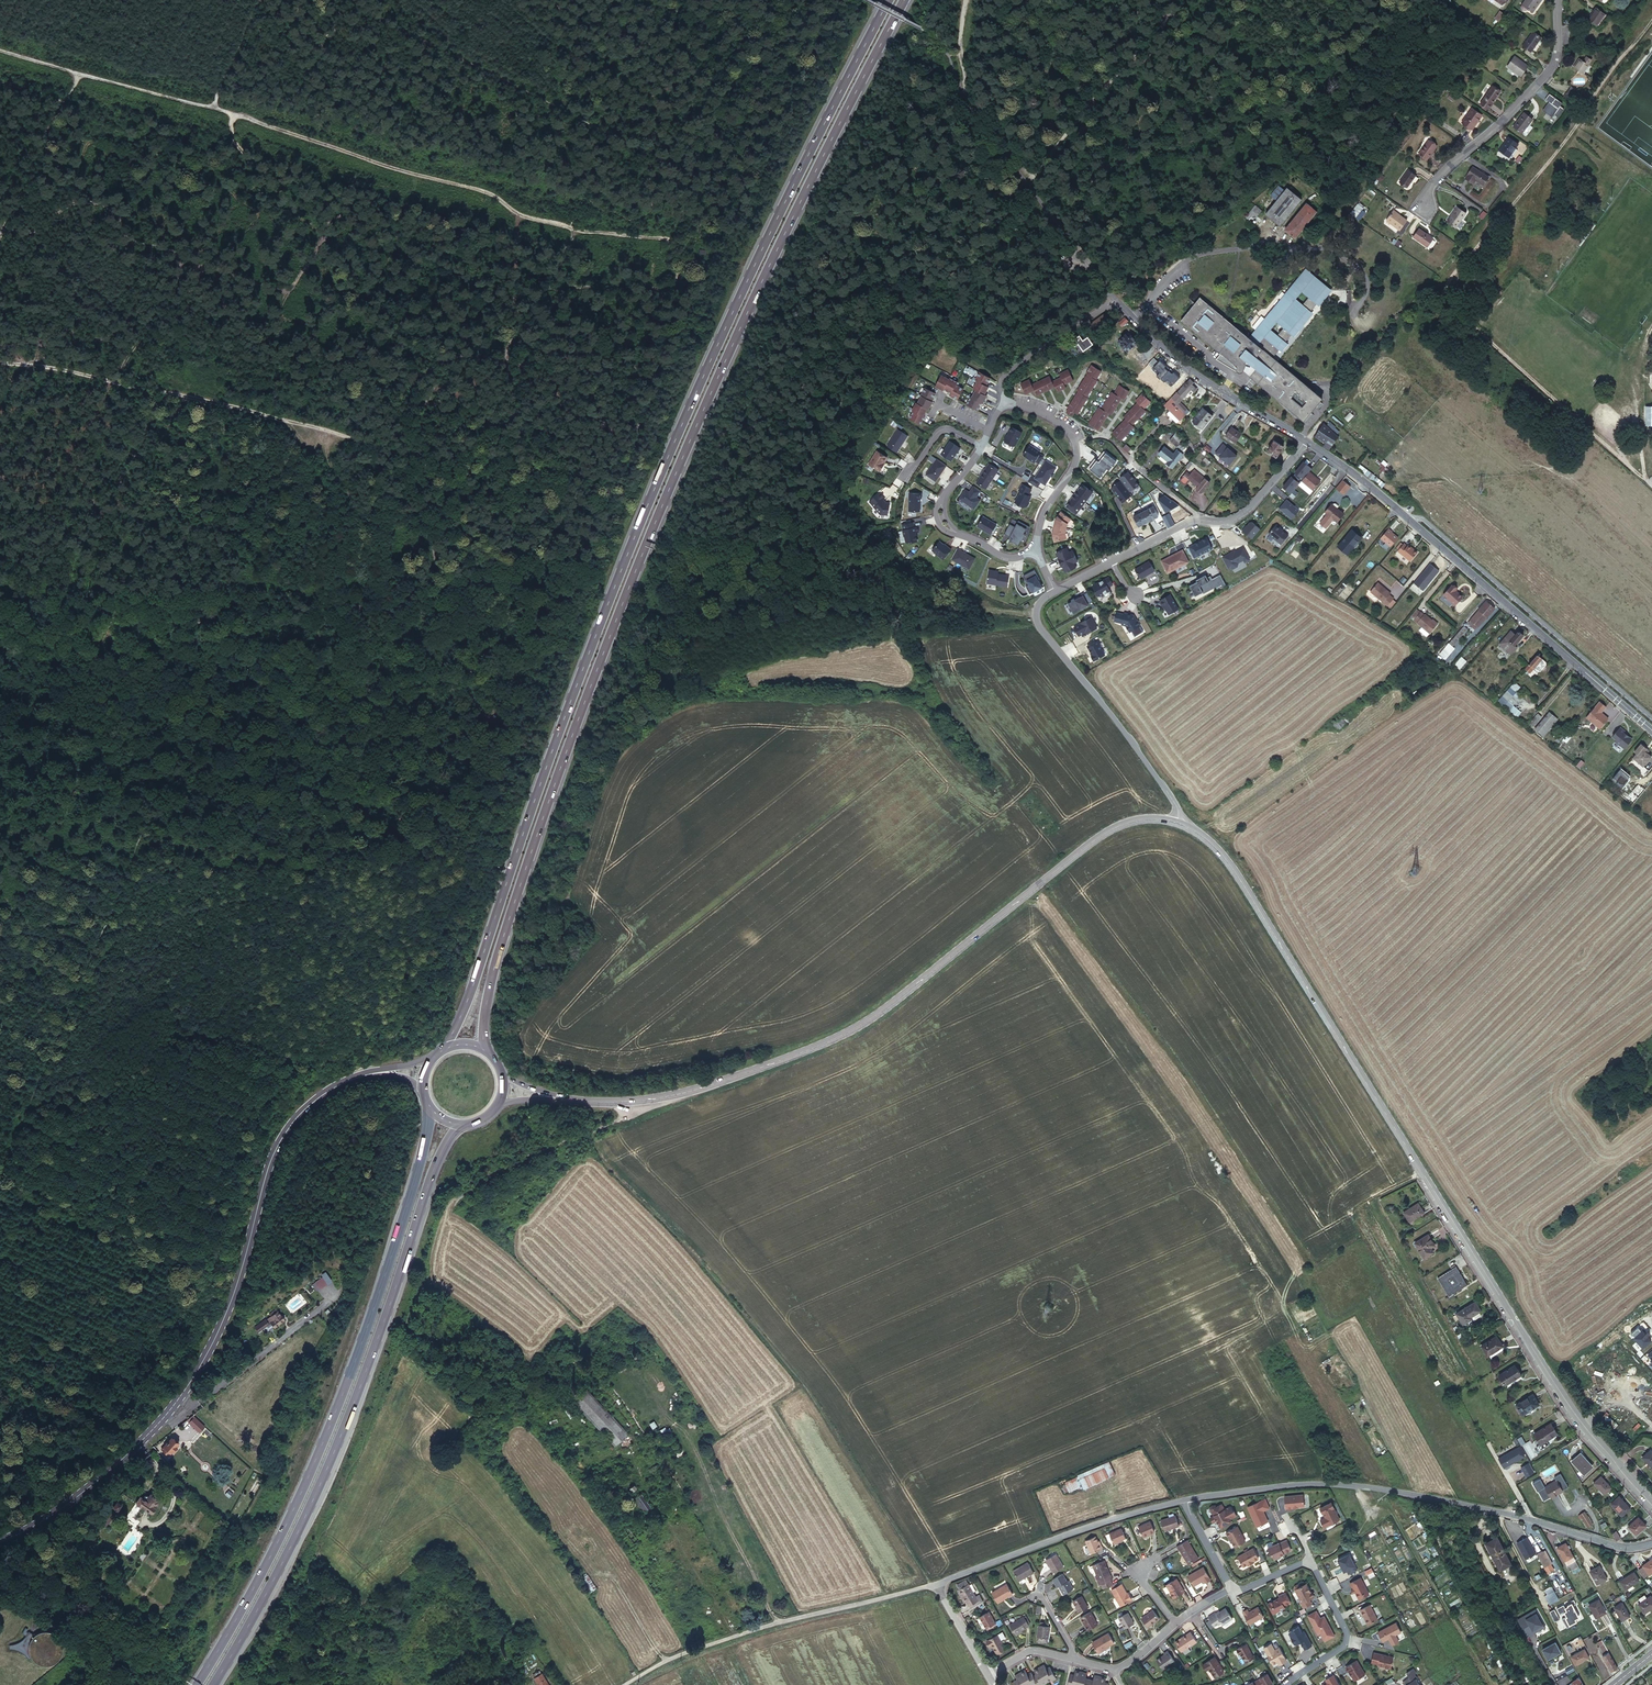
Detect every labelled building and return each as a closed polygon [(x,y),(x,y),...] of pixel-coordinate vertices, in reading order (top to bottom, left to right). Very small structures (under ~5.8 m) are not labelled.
[(1521,6),(1532,13),(1541,0),(1525,0),(1521,6)] [(1596,8),(1588,20),(1596,26),(1605,14),(1596,8)] [(1494,21),(1499,24),(1504,16),(1500,13),(1494,21)] [(1532,33),(1522,47),(1530,53),(1541,39),(1532,33)] [(1580,58),(1574,67),(1582,73),(1592,60),(1587,56),(1584,61),(1580,58)] [(1514,57),(1507,68),(1520,77),(1528,67),(1514,57)] [(1479,103),(1487,109),(1491,103),(1499,92),(1492,87),(1479,103)] [(1553,113),(1558,116),(1563,108),(1560,105),(1562,102),(1549,93),(1545,99),(1548,101),(1542,110),(1552,116),(1553,113)] [(1472,109),(1462,123),(1472,130),(1482,116),(1472,109)] [(1524,113),(1513,127),(1522,133),(1533,119),(1524,113)] [(1502,145),(1498,150),(1508,157),(1517,144),(1508,138),(1504,142),(1505,142),(1503,146),(1502,145)] [(1429,141),(1420,156),(1429,161),(1438,147),(1429,141)] [(1471,166),(1463,177),(1471,183),(1474,179),(1481,185),(1487,177),(1471,166)] [(1409,172),(1400,183),(1408,189),(1416,177),(1409,172)] [(1277,200),(1266,214),(1280,225),(1301,199),(1287,188),(1284,191),(1279,186),(1272,195),(1277,200)] [(1306,203),(1285,230),(1295,238),(1316,211),(1306,203)] [(1350,212),(1355,217),(1363,207),(1358,203),(1350,212)] [(1255,205),(1245,216),(1252,222),(1261,210),(1255,205)] [(1456,211),(1449,225),(1459,230),(1466,216),(1456,211)] [(1393,213),(1387,222),(1400,231),(1406,222),(1393,213)] [(1418,229),(1412,237),(1426,246),(1432,238),(1418,229)] [(1239,370),(1241,370),(1242,369),(1271,392),(1305,420),(1323,397),(1274,357),(1329,287),(1307,269),(1251,339),(1200,298),(1181,321),(1223,354),(1219,359),(1237,369),(1239,370)] [(1123,316),(1119,312),(1111,319),(1115,323),(1123,316)] [(1103,314),(1089,323),(1091,325),(1094,330),(1096,332),(1110,322),(1103,313),(1103,314)] [(1126,322),(1128,320),(1125,317),(1119,322),(1122,326),(1124,324),(1125,324),(1127,323),(1126,322)] [(1124,342),(1121,344),(1128,351),(1137,341),(1131,335),(1128,337),(1125,334),(1121,338),(1124,342)] [(1087,374),(1088,375),(1096,381),(1101,373),(1092,366),(1087,374)] [(1068,371),(1060,375),(1061,378),(1065,385),(1073,381),(1068,371)] [(975,380),(986,386),(990,378),(980,372),(976,379),(974,377),(973,379),(975,380)] [(935,387),(943,391),(944,389),(949,380),(940,375),(938,378),(940,379),(935,387)] [(1088,375),(1082,383),(1092,389),(1097,381),(1096,381),(1088,375)] [(944,389),(951,393),(957,383),(951,379),(953,376),(951,376),(949,380),(944,389)] [(1050,376),(1041,381),(1046,391),(1055,386),(1052,382),(1050,376)] [(1061,378),(1052,382),(1055,386),(1057,392),(1066,388),(1061,378)] [(1029,379),(1021,383),(1026,394),(1035,389),(1032,385),(1029,379)] [(1192,380),(1190,379),(1189,380),(1189,379),(1185,383),(1177,393),(1177,392),(1172,396),(1176,401),(1176,404),(1184,412),(1184,411),(1187,409),(1177,400),(1181,396),(1182,398),(1192,389),(1194,387),(1191,385),(1194,382),(1192,380)] [(976,390),(985,395),(989,387),(986,386),(975,380),(974,381),(977,383),(974,389),(976,390)] [(1041,381),(1032,385),(1035,389),(1037,395),(1046,391),(1041,381)] [(951,393),(950,396),(958,400),(964,389),(957,386),(959,383),(957,383),(951,393)] [(1092,389),(1082,383),(1077,391),(1078,392),(1086,397),(1092,389)] [(1120,386),(1115,394),(1122,399),(1124,400),(1130,392),(1120,386)] [(921,396),(932,401),(936,394),(928,390),(928,388),(925,387),(921,396)] [(969,396),(982,403),(983,404),(987,396),(985,395),(976,390),(973,396),(970,395),(969,396)] [(1078,392),(1073,400),(1082,406),(1087,398),(1086,397),(1078,392)] [(1113,393),(1107,400),(1117,407),(1122,399),(1115,394),(1113,393)] [(933,402),(932,401),(921,396),(919,395),(918,396),(921,398),(917,404),(927,409),(929,410),(933,402)] [(1143,395),(1136,402),(1138,404),(1144,410),(1151,403),(1143,395)] [(977,411),(982,403),(969,396),(968,396),(967,397),(970,399),(967,405),(977,411)] [(1186,414),(1184,412),(1176,404),(1176,401),(1172,396),(1168,400),(1169,401),(1165,405),(1170,410),(1167,413),(1177,422),(1183,416),(1184,416),(1186,414)] [(1082,406),(1073,400),(1067,408),(1068,409),(1066,413),(1072,416),(1074,412),(1077,414),(1082,406)] [(1107,400),(1102,408),(1109,413),(1111,415),(1117,407),(1107,400)] [(1642,421),(1651,421),(1651,402),(1642,402),(1642,421)] [(910,410),(923,417),(927,409),(917,404),(916,403),(913,410),(910,408),(909,409),(910,410)] [(1138,404),(1131,411),(1140,419),(1146,411),(1144,410),(1138,404)] [(1100,407),(1094,415),(1104,421),(1109,413),(1102,408),(1100,407)] [(1203,408),(1193,420),(1202,428),(1212,416),(1203,408)] [(910,419),(921,425),(925,417),(923,417),(910,410),(910,411),(913,413),(910,419)] [(1126,419),(1133,426),(1140,419),(1131,411),(1125,418),(1126,419)] [(1104,421),(1094,415),(1088,424),(1098,430),(1100,427),(1104,421)] [(1126,419),(1119,426),(1127,434),(1134,427),(1133,426),(1126,419)] [(1338,436),(1323,424),(1315,436),(1325,442),(1322,446),(1327,449),(1338,436)] [(1127,434),(1119,426),(1112,433),(1120,441),(1127,434)] [(1022,432),(1012,427),(1009,433),(1008,436),(1008,435),(1007,435),(1004,440),(1005,442),(1013,446),(1015,445),(1022,432)] [(1231,427),(1225,435),(1235,442),(1241,434),(1231,427)] [(897,430),(887,447),(897,453),(907,436),(897,430)] [(1274,441),(1267,451),(1276,457),(1283,446),(1274,441)] [(950,442),(941,454),(951,461),(953,457),(954,455),(957,451),(957,452),(960,448),(950,442)] [(1200,442),(1197,443),(1193,445),(1197,452),(1202,445),(1200,442)] [(1029,445),(1023,455),(1030,459),(1030,460),(1034,463),(1035,461),(1039,464),(1044,456),(1040,454),(1041,452),(1029,445)] [(1131,449),(1126,445),(1122,448),(1127,453),(1131,449)] [(1171,452),(1167,449),(1164,447),(1158,454),(1168,461),(1174,454),(1171,452)] [(880,453),(871,467),(882,475),(886,469),(884,468),(885,467),(890,460),(880,453)] [(1094,464),(1091,468),(1102,477),(1109,469),(1111,470),(1118,462),(1108,453),(1104,457),(1102,455),(1098,459),(1096,458),(1092,462),(1094,464)] [(937,459),(926,475),(936,481),(939,476),(940,476),(944,469),(946,466),(937,459)] [(1028,482),(1037,487),(1041,482),(1045,484),(1056,467),(1046,461),(1035,478),(1032,476),(1028,482)] [(984,469),(982,472),(992,479),(999,470),(989,463),(985,469),(984,469)] [(1186,484),(1190,480),(1199,487),(1197,489),(1202,493),(1210,483),(1200,475),(1194,469),(1190,475),(1187,472),(1184,476),(1181,480),(1181,482),(1185,485),(1186,484)] [(1363,473),(1372,480),(1375,476),(1366,470),(1363,473)] [(1321,480),(1310,471),(1303,480),(1314,489),(1321,480)] [(992,479),(982,472),(979,476),(980,477),(976,483),(986,489),(992,479)] [(1120,478),(1130,491),(1139,485),(1131,474),(1131,475),(1128,472),(1120,478)] [(1030,489),(1020,483),(1017,489),(1019,490),(1013,501),(1020,506),(1021,504),(1023,506),(1026,505),(1028,502),(1026,501),(1029,496),(1027,495),(1030,489)] [(1077,491),(1074,495),(1085,503),(1093,492),(1083,485),(1078,491),(1077,491)] [(966,490),(960,498),(974,508),(980,500),(976,497),(975,496),(976,495),(977,496),(981,491),(974,486),(971,491),(972,491),(970,493),(970,492),(966,490)] [(1298,493),(1295,489),(1290,495),(1294,498),(1298,493)] [(880,493),(870,502),(881,514),(889,514),(889,508),(890,507),(890,503),(886,503),(884,500),(885,499),(880,493)] [(910,494),(910,511),(920,512),(921,499),(922,499),(922,494),(910,494)] [(1085,503),(1074,495),(1072,498),(1072,499),(1067,505),(1077,513),(1085,503)] [(1133,510),(1135,513),(1153,504),(1151,500),(1133,510)] [(1336,508),(1332,505),(1331,504),(1325,512),(1337,522),(1344,514),(1336,508)] [(1067,505),(1066,507),(1076,514),(1077,513),(1067,505)] [(1143,511),(1148,521),(1158,516),(1153,506),(1143,511)] [(1138,526),(1148,521),(1143,511),(1133,516),(1138,526)] [(1053,533),(1055,541),(1066,538),(1065,533),(1068,524),(1071,519),(1062,512),(1057,519),(1053,533)] [(997,525),(983,517),(977,526),(991,534),(997,525)] [(1012,519),(1005,534),(1013,538),(1011,541),(1019,545),(1021,541),(1022,542),(1026,534),(1024,533),(1028,526),(1018,521),(1018,522),(1012,519)] [(1246,527),(1243,531),(1252,539),(1260,529),(1252,522),(1251,523),(1247,527),(1246,527)] [(914,523),(903,525),(904,530),(903,530),(904,537),(905,536),(907,543),(912,541),(912,542),(918,541),(916,533),(919,532),(918,527),(915,527),(914,523)] [(1269,533),(1281,544),(1288,535),(1281,529),(1280,527),(1279,525),(1277,525),(1276,525),(1269,533)] [(1397,536),(1391,531),(1392,531),(1389,528),(1381,537),(1389,545),(1397,536)] [(1352,530),(1338,546),(1347,554),(1361,537),(1352,530)] [(1193,557),(1212,548),(1209,540),(1214,538),(1212,534),(1188,546),(1193,557)] [(940,541),(932,550),(944,559),(952,549),(948,546),(947,547),(940,541)] [(1397,548),(1397,549),(1409,559),(1416,551),(1407,543),(1406,544),(1403,542),(1402,543),(1397,548)] [(1232,552),(1222,558),(1228,569),(1232,570),(1237,567),(1238,563),(1243,560),(1245,562),(1250,560),(1243,547),(1232,553),(1232,552)] [(962,550),(958,548),(952,559),(968,568),(970,567),(975,559),(974,558),(970,555),(969,556),(968,555),(968,554),(961,551),(962,550)] [(1067,548),(1056,553),(1059,559),(1062,567),(1063,566),(1066,572),(1076,567),(1074,563),(1077,561),(1072,551),(1069,552),(1067,548)] [(1169,557),(1161,561),(1167,573),(1189,562),(1182,550),(1171,556),(1171,557),(1170,557),(1169,557)] [(1149,561),(1135,570),(1140,578),(1142,578),(1145,576),(1147,574),(1148,575),(1154,571),(1149,561)] [(1412,581),(1421,588),(1437,569),(1428,561),(1412,581)] [(1027,587),(1031,594),(1043,588),(1039,581),(1040,580),(1035,570),(1024,576),(1027,582),(1028,581),(1030,585),(1027,587)] [(989,572),(987,584),(1008,587),(1009,577),(1005,577),(1005,576),(997,574),(994,574),(995,573),(989,572)] [(1108,577),(1092,586),(1097,596),(1100,596),(1104,594),(1106,597),(1112,594),(1108,587),(1112,584),(1108,577)] [(1228,589),(1223,579),(1215,583),(1213,580),(1210,582),(1208,579),(1199,585),(1200,587),(1193,591),(1199,601),(1206,597),(1215,592),(1215,593),(1218,591),(1220,594),(1228,589)] [(1369,590),(1386,604),(1392,597),(1388,593),(1389,592),(1376,581),(1369,590)] [(1451,584),(1443,594),(1455,604),(1462,595),(1455,589),(1456,589),(1451,584)] [(1086,591),(1074,598),(1075,601),(1078,600),(1077,599),(1081,596),(1087,592),(1086,591)] [(1092,601),(1087,592),(1081,596),(1077,599),(1078,600),(1075,601),(1074,598),(1071,600),(1072,601),(1068,603),(1071,609),(1073,613),(1080,610),(1080,609),(1088,605),(1087,603),(1092,601)] [(1170,594),(1159,600),(1163,607),(1164,606),(1169,614),(1178,608),(1170,594)] [(1479,610),(1468,622),(1475,629),(1478,626),(1478,627),(1486,617),(1487,617),(1494,608),(1486,601),(1478,610),(1479,610)] [(1412,618),(1415,620),(1421,613),(1418,610),(1412,618)] [(1124,614),(1117,612),(1115,621),(1122,623),(1122,624),(1125,625),(1129,632),(1131,631),(1132,630),(1136,635),(1143,631),(1136,619),(1134,619),(1133,617),(1134,616),(1133,615),(1125,613),(1124,614)] [(1417,624),(1430,634),(1438,625),(1425,615),(1424,615),(1421,613),(1415,620),(1418,623),(1417,624)] [(1073,628),(1077,636),(1085,632),(1085,634),(1096,628),(1090,617),(1080,623),(1080,624),(1073,628)] [(1389,617),(1386,621),(1393,626),(1396,622),(1389,617)] [(1465,629),(1463,628),(1452,638),(1455,641),(1464,633),(1462,632),(1465,629)] [(1505,648),(1504,649),(1510,655),(1514,650),(1511,648),(1514,645),(1523,635),(1518,631),(1515,634),(1511,631),(1500,644),(1505,648)] [(1096,641),(1086,647),(1090,654),(1092,656),(1091,657),(1094,662),(1104,655),(1098,645),(1099,645),(1096,641)] [(1448,642),(1438,654),(1444,659),(1454,648),(1448,642)] [(1537,655),(1526,667),(1531,671),(1534,668),(1538,672),(1540,671),(1546,665),(1546,662),(1537,655)] [(1454,665),(1459,669),(1466,660),(1461,656),(1454,665)] [(1521,712),(1513,705),(1519,697),(1514,693),(1520,686),(1514,681),(1497,701),(1516,717),(1521,712)] [(1600,701),(1587,717),(1600,728),(1601,727),(1602,727),(1605,723),(1605,722),(1609,718),(1602,712),(1607,707),(1600,701)] [(1550,712),(1535,729),(1540,734),(1555,717),(1550,712)] [(1534,725),(1542,716),(1537,713),(1530,721),(1534,725)] [(1341,718),(1333,723),(1337,730),(1346,724),(1341,718)] [(1620,744),(1624,748),(1631,739),(1627,735),(1626,735),(1624,733),(1625,731),(1620,727),(1612,735),(1616,739),(1614,741),(1619,745),(1620,744)] [(1561,734),(1556,741),(1559,743),(1562,739),(1566,734),(1563,731),(1561,734)] [(1641,744),(1635,751),(1637,753),(1633,757),(1643,766),(1651,756),(1647,753),(1645,751),(1647,748),(1641,744)] [(1403,1213),(1409,1221),(1418,1216),(1424,1212),(1417,1203),(1403,1213)] [(1428,1235),(1414,1244),(1418,1249),(1424,1259),(1433,1253),(1430,1248),(1435,1246),(1428,1235)] [(1456,1267),(1437,1279),(1449,1297),(1467,1285),(1456,1267)] [(314,1281),(319,1289),(328,1283),(323,1276),(314,1281)] [(1475,1301),(1456,1313),(1462,1323),(1472,1318),(1471,1316),(1481,1310),(1475,1301)] [(277,1312),(271,1316),(277,1325),(284,1320),(277,1312)] [(265,1321),(258,1326),(260,1329),(268,1324),(265,1321)] [(1630,1334),(1633,1337),(1632,1338),(1641,1348),(1650,1341),(1640,1330),(1640,1331),(1637,1328),(1630,1334)] [(1496,1336),(1481,1346),(1487,1356),(1502,1346),(1496,1336)] [(635,1359),(634,1359),(633,1359),(632,1360),(631,1361),(630,1362),(630,1363),(630,1364),(631,1365),(631,1367),(632,1368),(633,1368),(634,1368),(636,1368),(637,1367),(638,1367),(638,1366),(639,1365),(639,1364),(639,1363),(643,1367),(647,1364),(641,1357),(637,1360),(636,1359),(635,1359)] [(1514,1365),(1499,1376),(1505,1385),(1520,1375),(1514,1365)] [(586,1392),(575,1402),(615,1445),(626,1434),(586,1392)] [(1532,1394),(1516,1404),(1523,1415),(1539,1404),(1532,1394)] [(686,1406),(673,1415),(676,1420),(689,1410),(686,1406)] [(185,1420),(193,1431),(200,1425),(192,1415),(185,1420)] [(1550,1423),(1534,1434),(1540,1444),(1557,1433),(1550,1423)] [(171,1438),(161,1449),(166,1453),(168,1450),(170,1453),(177,1444),(171,1438)] [(598,1441),(594,1444),(599,1449),(603,1446),(598,1441)] [(1504,1468),(1526,1457),(1520,1446),(1499,1456),(1504,1468)] [(1649,1450),(1641,1458),(1651,1469),(1651,1453),(1649,1450)] [(1571,1461),(1582,1473),(1590,1466),(1579,1453),(1571,1461)] [(1078,1476),(1078,1477),(1082,1486),(1083,1488),(1113,1475),(1108,1463),(1078,1476)] [(1522,1466),(1525,1476),(1534,1473),(1530,1463),(1522,1466)] [(1593,1483),(1603,1494),(1610,1488),(1600,1476),(1593,1483)] [(1082,1486),(1078,1477),(1065,1482),(1067,1486),(1069,1492),(1082,1486)] [(1546,1491),(1549,1498),(1562,1490),(1556,1479),(1543,1486),(1546,1491)] [(697,1492),(685,1498),(687,1503),(699,1497),(697,1492)] [(141,1496),(136,1503),(140,1506),(141,1505),(149,1511),(151,1511),(154,1507),(153,1505),(158,1499),(150,1494),(148,1496),(147,1495),(144,1495),(143,1498),(141,1496)] [(1283,1496),(1284,1508),(1292,1508),(1291,1507),(1293,1507),(1293,1506),(1295,1506),(1295,1507),(1303,1506),(1302,1494),(1283,1496)] [(649,1507),(641,1495),(637,1498),(639,1502),(638,1503),(639,1505),(637,1506),(642,1513),(649,1507)] [(1610,1504),(1621,1517),(1630,1509),(1618,1496),(1610,1504)] [(704,1499),(689,1507),(692,1511),(695,1516),(710,1508),(704,1499)] [(1246,1507),(1255,1526),(1266,1522),(1261,1513),(1263,1512),(1262,1510),(1268,1508),(1264,1499),(1258,1502),(1246,1507)] [(1329,1502),(1318,1508),(1321,1513),(1321,1512),(1324,1517),(1319,1520),(1322,1527),(1338,1519),(1329,1502)] [(1218,1525),(1228,1519),(1235,1515),(1232,1510),(1231,1511),(1229,1506),(1223,1509),(1220,1503),(1215,1506),(1214,1505),(1210,1505),(1208,1508),(1213,1515),(1209,1517),(1212,1522),(1215,1520),(1218,1525)] [(103,1519),(107,1523),(114,1513),(110,1510),(103,1519)] [(1578,1514),(1587,1527),(1592,1524),(1583,1511),(1578,1514)] [(1160,1518),(1162,1528),(1176,1524),(1173,1514),(1160,1518)] [(130,1515),(128,1520),(134,1524),(137,1520),(130,1515)] [(1628,1526),(1635,1535),(1645,1526),(1637,1517),(1628,1526)] [(1228,1519),(1218,1525),(1220,1528),(1227,1524),(1231,1522),(1228,1519)] [(1142,1536),(1150,1533),(1153,1531),(1149,1521),(1138,1526),(1142,1536)] [(1231,1541),(1233,1546),(1244,1540),(1236,1525),(1224,1532),(1228,1539),(1229,1539),(1231,1541)] [(616,1537),(619,1541),(626,1535),(633,1544),(637,1541),(627,1528),(616,1537)] [(1114,1544),(1118,1542),(1118,1541),(1120,1540),(1125,1538),(1121,1529),(1109,1534),(1114,1544)] [(1611,1533),(1616,1540),(1620,1538),(1615,1530),(1611,1533)] [(1101,1547),(1098,1541),(1096,1536),(1085,1540),(1091,1552),(1101,1547)] [(1485,1543),(1498,1569),(1509,1563),(1496,1537),(1485,1543)] [(1198,1558),(1187,1539),(1176,1546),(1179,1550),(1180,1549),(1188,1564),(1190,1563),(1198,1558)] [(1278,1542),(1266,1547),(1269,1553),(1271,1554),(1273,1558),(1279,1556),(1279,1554),(1280,1553),(1281,1554),(1283,1553),(1282,1552),(1290,1549),(1285,1539),(1278,1543),(1278,1542)] [(1527,1539),(1517,1545),(1525,1561),(1536,1555),(1527,1539)] [(1557,1548),(1564,1561),(1572,1556),(1565,1543),(1557,1548)] [(632,1548),(629,1550),(638,1564),(641,1563),(632,1548)] [(1237,1556),(1242,1566),(1246,1564),(1247,1565),(1251,1563),(1250,1562),(1252,1561),(1257,1558),(1252,1548),(1237,1556)] [(1547,1550),(1545,1551),(1552,1564),(1554,1563),(1547,1550)] [(1538,1555),(1544,1568),(1552,1564),(1545,1551),(1538,1555)] [(598,1553),(586,1561),(593,1571),(605,1563),(598,1553)] [(1046,1561),(1053,1574),(1063,1569),(1056,1555),(1046,1561)] [(1346,1555),(1334,1560),(1340,1573),(1343,1571),(1345,1575),(1354,1571),(1346,1555)] [(1572,1556),(1564,1561),(1567,1565),(1575,1560),(1572,1556)] [(1649,1575),(1651,1572),(1651,1558),(1642,1565),(1642,1566),(1648,1574),(1649,1575)] [(1095,1576),(1099,1585),(1101,1584),(1110,1580),(1112,1579),(1110,1575),(1104,1561),(1092,1565),(1096,1576),(1095,1576)] [(1012,1571),(1018,1581),(1033,1573),(1027,1562),(1012,1571)] [(642,1564),(638,1566),(646,1578),(650,1576),(642,1564)] [(741,1565),(726,1573),(732,1585),(747,1577),(741,1565)] [(1589,1572),(1597,1584),(1606,1578),(1598,1566),(1589,1572)] [(1642,1566),(1637,1570),(1643,1578),(1648,1574),(1642,1566)] [(1188,1576),(1194,1586),(1203,1580),(1204,1583),(1210,1579),(1202,1567),(1188,1576)] [(1619,1582),(1625,1590),(1626,1589),(1630,1587),(1639,1580),(1633,1572),(1619,1582)] [(587,1575),(580,1580),(589,1593),(596,1589),(587,1575)] [(1067,1583),(1062,1575),(1054,1580),(1052,1581),(1057,1588),(1059,1587),(1061,1589),(1060,1590),(1063,1596),(1073,1591),(1068,1582),(1067,1583)] [(1368,1594),(1359,1577),(1350,1582),(1352,1586),(1353,1586),(1359,1598),(1368,1594)] [(651,1578),(647,1580),(654,1594),(659,1591),(651,1578)] [(1169,1594),(1172,1599),(1183,1592),(1176,1579),(1165,1585),(1170,1592),(1169,1594)] [(1294,1585),(1293,1588),(1300,1602),(1302,1607),(1310,1603),(1308,1599),(1313,1596),(1311,1591),(1310,1592),(1308,1588),(1306,1588),(1304,1584),(1300,1586),(1299,1584),(1297,1584),(1294,1585)] [(967,1585),(956,1591),(963,1603),(965,1603),(967,1607),(976,1602),(967,1585)] [(997,1604),(1005,1599),(1013,1595),(1007,1585),(992,1594),(997,1604)] [(1127,1595),(1126,1593),(1121,1585),(1111,1591),(1120,1606),(1131,1600),(1128,1595),(1127,1595)] [(963,1603),(956,1591),(955,1592),(962,1604),(963,1603)] [(1274,1599),(1267,1603),(1272,1612),(1273,1613),(1284,1607),(1283,1606),(1289,1602),(1285,1592),(1278,1596),(1278,1597),(1276,1599),(1274,1600),(1274,1599)] [(1550,1593),(1544,1597),(1549,1605),(1555,1602),(1550,1593)] [(1644,1614),(1651,1608),(1651,1599),(1650,1596),(1646,1599),(1640,1603),(1638,1604),(1644,1614)] [(1073,1603),(1079,1613),(1088,1608),(1082,1597),(1073,1603)] [(1589,1605),(1596,1618),(1606,1613),(1598,1600),(1589,1605)] [(1614,1607),(1622,1621),(1630,1616),(1622,1603),(1614,1607)] [(1369,1604),(1359,1609),(1366,1624),(1376,1619),(1369,1604)] [(1246,1609),(1242,1611),(1249,1624),(1263,1616),(1257,1607),(1248,1612),(1246,1609)] [(1213,1626),(1217,1624),(1220,1622),(1221,1623),(1222,1624),(1231,1618),(1225,1608),(1215,1614),(1214,1613),(1207,1617),(1213,1626)] [(1535,1609),(1524,1615),(1526,1618),(1537,1612),(1535,1609)] [(1142,1619),(1149,1628),(1160,1619),(1153,1610),(1142,1619)] [(978,1618),(984,1630),(995,1624),(988,1612),(978,1618)] [(1091,1612),(1081,1618),(1088,1632),(1099,1626),(1091,1612)] [(1315,1612),(1307,1616),(1311,1623),(1311,1624),(1316,1633),(1320,1634),(1323,1639),(1325,1638),(1329,1639),(1333,1636),(1331,1632),(1328,1624),(1326,1625),(1325,1623),(1326,1622),(1323,1617),(1319,1619),(1315,1612)] [(1524,1615),(1517,1619),(1524,1633),(1531,1629),(1534,1633),(1545,1627),(1537,1612),(1526,1618),(1524,1615)] [(1119,1619),(1125,1630),(1134,1624),(1128,1614),(1119,1619)] [(1014,1635),(1016,1635),(1022,1631),(1025,1629),(1025,1628),(1029,1626),(1028,1626),(1024,1617),(1009,1625),(1014,1635)] [(1394,1623),(1376,1632),(1381,1641),(1387,1638),(1388,1640),(1387,1640),(1390,1645),(1396,1641),(1394,1637),(1393,1637),(1392,1635),(1399,1632),(1394,1623)] [(1047,1627),(1039,1626),(1038,1626),(1036,1638),(1037,1638),(1044,1639),(1048,1639),(1050,1627),(1047,1627)] [(1292,1631),(1287,1633),(1293,1644),(1296,1643),(1296,1641),(1299,1641),(1303,1649),(1310,1645),(1303,1631),(1300,1633),(1297,1626),(1291,1630),(1292,1631)] [(1531,1629),(1524,1633),(1527,1637),(1534,1633),(1531,1629)] [(1592,1634),(1599,1647),(1604,1644),(1598,1634),(1597,1631),(1592,1634)] [(1175,1643),(1181,1652),(1196,1642),(1190,1632),(1175,1643)] [(30,1644),(24,1643),(22,1654),(29,1655),(29,1656),(29,1657),(30,1658),(30,1659),(31,1660),(31,1661),(32,1662),(33,1662),(33,1663),(34,1663),(34,1664),(35,1665),(36,1665),(36,1666),(37,1666),(38,1667),(39,1667),(40,1668),(42,1668),(43,1668),(44,1669),(45,1669),(46,1669),(47,1668),(49,1668),(50,1668),(51,1668),(52,1667),(53,1667),(54,1666),(55,1665),(56,1665),(57,1664),(58,1663),(59,1662),(59,1661),(60,1661),(60,1660),(61,1659),(61,1658),(62,1657),(62,1656),(62,1655),(63,1654),(63,1653),(63,1652),(63,1651),(63,1650),(63,1649),(63,1648),(63,1647),(62,1646),(62,1645),(62,1644),(61,1644),(61,1643),(60,1642),(60,1641),(59,1640),(58,1640),(57,1638),(56,1638),(56,1637),(55,1637),(54,1637),(54,1636),(53,1636),(52,1636),(51,1635),(50,1635),(49,1635),(48,1634),(47,1634),(46,1634),(45,1634),(44,1634),(43,1634),(42,1635),(40,1635),(39,1636),(38,1636),(37,1637),(35,1638),(34,1639),(33,1639),(33,1640),(31,1642),(31,1643),(30,1644)] [(1093,1643),(1099,1654),(1109,1647),(1115,1644),(1109,1634),(1093,1643)] [(996,1635),(986,1641),(990,1647),(991,1646),(995,1653),(999,1651),(1004,1648),(1000,1641),(996,1635)] [(1555,1642),(1542,1649),(1549,1661),(1553,1659),(1555,1662),(1558,1660),(1557,1657),(1562,1654),(1555,1642)] [(1271,1643),(1263,1647),(1272,1664),(1275,1662),(1276,1661),(1277,1662),(1278,1664),(1286,1660),(1278,1647),(1274,1649),(1271,1643)] [(1240,1654),(1244,1661),(1252,1656),(1246,1644),(1237,1649),(1236,1650),(1239,1655),(1240,1654)] [(1611,1671),(1617,1668),(1608,1653),(1609,1652),(1604,1644),(1599,1647),(1598,1648),(1611,1671)] [(1571,1657),(1575,1665),(1588,1658),(1584,1650),(1571,1657)] [(1156,1660),(1162,1670),(1174,1661),(1167,1651),(1163,1654),(1164,1655),(1156,1660)] [(1373,1652),(1370,1662),(1378,1664),(1377,1665),(1390,1668),(1392,1657),(1373,1652)] [(1204,1665),(1207,1670),(1209,1669),(1215,1677),(1224,1671),(1215,1657),(1204,1665)] [(1355,1661),(1345,1667),(1348,1672),(1349,1674),(1350,1674),(1351,1675),(1350,1676),(1353,1681),(1364,1674),(1355,1661)] [(1039,1684),(1045,1684),(1055,1679),(1056,1681),(1060,1678),(1056,1670),(1052,1673),(1050,1671),(1047,1665),(1037,1670),(1040,1676),(1042,1679),(1037,1681),(1036,1679),(1035,1677),(1031,1680),(1029,1677),(1026,1672),(1016,1677),(1019,1683),(1021,1684),(1039,1684)] [(1085,1679),(1087,1673),(1076,1670),(1074,1677),(1073,1679),(1068,1678),(1067,1684),(1106,1684),(1107,1678),(1097,1676),(1095,1682),(1094,1684),(1084,1682),(1085,1679)] [(1418,1684),(1415,1679),(1417,1678),(1412,1671),(1406,1675),(1408,1678),(1403,1682),(1405,1684),(1417,1684),(1418,1684)] [(541,1674),(534,1678),(538,1684),(548,1684),(541,1674)] [(1258,1684),(1270,1684),(1273,1684),(1267,1674),(1259,1678),(1260,1679),(1256,1682),(1258,1684)] [(1333,1676),(1329,1678),(1330,1681),(1327,1683),(1323,1684),(1339,1684),(1333,1676)] [(1579,1678),(1578,1677),(1572,1682),(1573,1684),(1572,1684),(1583,1684),(1579,1678)]
